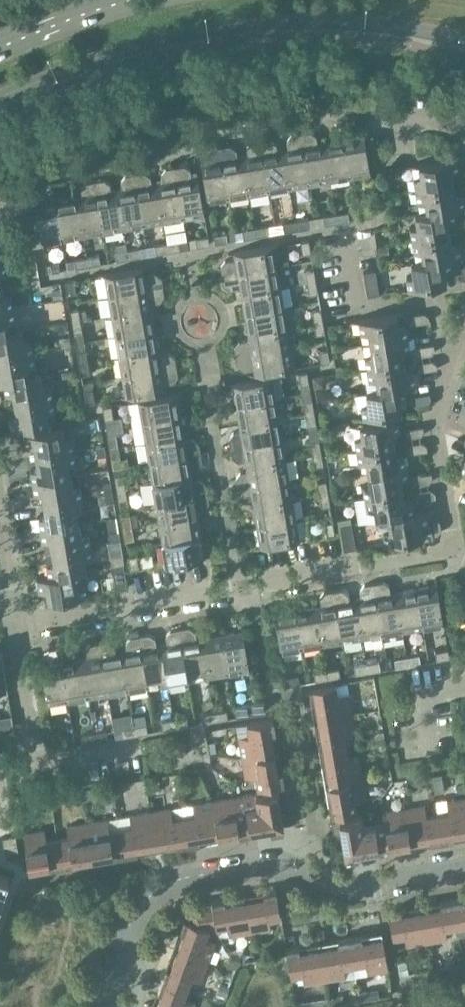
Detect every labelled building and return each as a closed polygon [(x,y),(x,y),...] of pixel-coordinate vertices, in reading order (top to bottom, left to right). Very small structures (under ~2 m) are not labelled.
[(310,132),(301,133),(310,185),(330,181),(323,143),(318,143),(317,136),(310,132)] [(288,148),(283,149),(290,188),(310,185),(301,133),(292,135),(287,141),(288,148)] [(364,135),(343,139),(350,178),(371,174),(364,135)] [(270,138),(261,140),(270,192),(290,188),(283,149),(278,150),(277,143),(270,138)] [(343,139),(323,143),(330,181),(350,178),(343,139)] [(248,155),(243,156),(250,195),(270,192),(261,140),(251,142),(247,148),(248,155)] [(230,145),(221,147),(230,199),(250,195),(243,156),(238,157),(237,150),(230,145)] [(230,199),(221,147),(211,149),(207,155),(208,162),(202,163),(209,202),(230,199)] [(414,178),(416,190),(454,184),(452,173),(459,171),(457,158),(419,165),(421,177),(414,178)] [(185,165),(175,167),(184,219),(205,215),(198,176),(192,177),(191,170),(185,165)] [(163,182),(157,183),(164,222),(184,219),(175,167),(166,169),(161,175),(163,182)] [(144,172),(135,174),(144,226),(164,222),(157,183),(152,184),(151,177),(144,172)] [(122,189),(117,190),(124,229),(144,226),(135,174),(126,176),(121,182),(122,189)] [(104,179),(95,181),(104,233),(124,229),(117,190),(112,191),(111,184),(104,179)] [(82,196),(77,197),(84,236),(104,233),(95,181),(86,182),(81,189),(82,196)] [(427,212),(428,213),(453,208),(453,209),(464,207),(464,205),(463,194),(456,195),(454,184),(416,190),(418,203),(425,201),(427,212)] [(77,197),(57,200),(64,240),(84,236),(77,197)] [(64,240),(57,200),(36,204),(43,243),(64,240)] [(364,209),(366,218),(378,216),(377,207),(364,209)] [(411,227),(413,240),(450,233),(448,222),(456,221),(453,209),(453,208),(428,213),(427,212),(416,214),(418,226),(411,227)] [(336,214),(338,223),(350,221),(348,212),(336,214)] [(324,216),(325,225),(338,223),(336,214),(324,216)] [(308,219),(296,221),(297,230),(310,228),(308,219)] [(283,223),(285,232),(297,230),(296,221),(283,223)] [(268,226),(255,228),(257,237),(269,235),(268,226)] [(243,230),(244,239),(257,237),(255,228),(243,230)] [(227,233),(214,235),(216,244),(228,242),(227,233)] [(422,251),(424,262),(450,258),(462,256),(459,243),(452,244),(450,233),(413,240),(415,252),(422,251)] [(196,238),(198,247),(210,245),(209,236),(196,238)] [(310,240),(301,241),(303,254),(312,253),(310,240)] [(180,241),(168,243),(169,252),(182,250),(180,241)] [(156,245),(157,254),(169,252),(168,243),(156,245)] [(221,267),(223,276),(277,267),(274,246),(235,253),(236,259),(226,260),(221,267)] [(140,248),(128,250),(129,259),(142,257),(140,248)] [(115,252),(117,261),(129,259),(128,250),(115,252)] [(87,257),(89,266),(101,264),(100,255),(87,257)] [(89,266),(87,257),(75,259),(76,268),(89,266)] [(424,262),(412,263),(414,275),(407,277),(409,289),(447,283),(445,271),(452,270),(450,258),(424,262)] [(59,262),(46,264),(48,273),(60,271),(59,262)] [(241,288),(242,294),(281,287),(277,267),(223,276),(224,286),(231,290),(241,288)] [(105,275),(109,296),(164,286),(162,277),(156,272),(152,273),(145,274),(144,268),(105,275)] [(306,270),(308,282),(317,281),(315,269),(306,270)] [(380,294),(376,270),(364,272),(368,296),(380,294)] [(66,282),(68,294),(77,293),(74,280),(66,282)] [(308,282),(310,295),(319,293),(317,281),(308,282)] [(0,285),(0,310),(13,307),(11,295),(4,296),(2,285),(0,285)] [(109,296),(112,316),(151,309),(150,304),(161,302),(165,296),(164,286),(109,296)] [(242,294),(245,314),(284,307),(281,287),(242,294)] [(10,332),(8,321),(16,320),(13,307),(0,310),(0,334),(10,332)] [(245,314),(249,334),(288,327),(284,307),(245,314)] [(71,310),(73,323),(81,321),(79,309),(71,310)] [(112,316),(116,336),(155,329),(151,309),(112,316)] [(313,310),(315,322),(323,321),(322,309),(313,310)] [(430,322),(429,316),(424,313),(414,315),(410,319),(411,325),(430,322)] [(369,332),(371,344),(408,337),(406,325),(399,326),(397,314),(359,320),(362,334),(369,332)] [(81,321),(73,323),(75,335),(84,333),(81,321)] [(315,322),(317,335),(325,333),(323,321),(315,322)] [(235,347),(236,357),(291,347),(288,327),(249,334),(250,339),(239,341),(235,347)] [(116,336),(119,356),(158,349),(155,329),(116,336)] [(33,353),(31,340),(24,342),(22,330),(10,332),(0,334),(0,358),(33,353)] [(366,356),(368,369),(405,362),(403,351),(411,349),(408,337),(371,344),(373,355),(366,356)] [(435,350),(434,344),(415,347),(416,353),(421,356),(432,354),(435,350)] [(291,347),(236,357),(238,366),(245,371),(255,369),(256,375),(295,368),(291,347)] [(78,351),(80,363),(88,362),(86,349),(78,351)] [(119,356),(123,376),(177,367),(176,357),(169,353),(159,355),(158,349),(119,356)] [(319,351),(322,364),(330,362),(328,349),(319,351)] [(4,382),(30,378),(30,377),(37,376),(33,353),(0,358),(0,383),(4,382)] [(438,369),(437,364),(433,360),(422,362),(418,367),(419,372),(438,369)] [(88,362),(80,363),(82,375),(91,374),(88,362)] [(377,380),(379,391),(405,386),(405,387),(417,385),(414,372),(407,373),(405,362),(368,369),(370,381),(377,380)] [(123,376),(126,397),(165,390),(164,384),(175,383),(179,376),(177,367),(123,376)] [(308,372),(299,373),(301,386),(310,384),(308,372)] [(14,393),(15,404),(53,398),(51,385),(44,387),(42,375),(37,376),(30,377),(30,378),(4,382),(6,394),(14,393)] [(233,385),(237,406),(276,399),(272,378),(233,385)] [(379,391),(367,393),(369,404),(362,406),(364,419),(402,412),(400,400),(407,399),(405,387),(405,386),(379,391)] [(93,390),(85,391),(87,404),(95,402),(93,390)] [(431,399),(430,393),(412,396),(413,402),(417,405),(428,404),(431,399)] [(139,401),(142,422),(182,415),(178,394),(139,401)] [(53,398),(15,404),(17,416),(10,417),(13,430),(51,423),(48,411),(56,410),(53,398)] [(237,406),(240,426),(279,419),(276,399),(237,406)] [(304,402),(306,414),(315,413),(313,400),(304,402)] [(103,407),(105,419),(114,418),(112,405),(103,407)] [(315,413),(306,414),(308,426),(317,425),(315,413)] [(142,422),(146,442),(185,435),(182,415),(142,422)] [(229,439),(231,448),(283,439),(279,419),(240,426),(241,431),(234,432),(229,439)] [(355,438),(357,451),(395,444),(393,433),(400,432),(398,419),(360,425),(362,437),(355,438)] [(425,432),(424,426),(405,429),(406,435),(411,438),(421,436),(425,432)] [(35,446),(37,457),(75,450),(73,438),(65,439),(63,427),(25,434),(28,447),(35,446)] [(108,435),(110,448),(119,446),(117,434),(108,435)] [(146,442),(149,462),(201,453),(199,444),(193,439),(186,440),(185,435),(146,442)] [(246,461),(247,466),(286,459),(283,439),(231,448),(233,457),(239,462),(246,461)] [(311,442),(313,455),(322,453),(320,441),(311,442)] [(428,451),(427,445),(422,442),(412,444),(409,449),(409,454),(428,451)] [(367,462),(368,473),(406,466),(404,454),(397,455),(395,444),(357,451),(359,463),(367,462)] [(4,450),(5,455),(9,458),(20,457),(23,452),(22,446),(4,450)] [(119,446),(110,448),(112,460),(121,459),(119,446)] [(31,469),(34,482),(71,475),(70,464),(77,463),(75,450),(37,457),(38,468),(31,469)] [(149,462),(153,482),(192,475),(191,470),(198,469),(203,462),(201,453),(149,462)] [(322,453),(313,455),(315,467),(324,466),(322,453)] [(236,479),(238,488),(290,479),(286,459),(247,466),(248,471),(241,472),(236,479)] [(363,486),(365,498),(403,491),(401,480),(408,479),(406,466),(368,473),(370,484),(363,486)] [(433,479),(432,473),(413,476),(414,482),(419,485),(430,483),(433,479)] [(115,475),(117,488),(126,486),(124,474),(115,475)] [(43,493),(45,504),(83,498),(81,485),(73,486),(71,475),(34,482),(36,494),(43,493)] [(153,482),(156,502),(208,493),(206,484),(200,479),(193,480),(192,475),(153,482)] [(253,501),(254,506),(293,499),(290,479),(238,488),(239,497),(246,502),(253,501)] [(318,482),(320,495),(329,493),(327,481),(318,482)] [(126,486),(117,488),(119,500),(128,499),(126,486)] [(436,498),(435,492),(431,489),(420,491),(417,496),(417,501),(436,498)] [(377,521),(388,519),(388,518),(414,514),(414,513),(412,501),(405,502),(403,491),(365,498),(367,510),(374,509),(377,521)] [(156,502),(160,522),(199,515),(198,510),(205,509),(210,503),(208,493),(156,502)] [(329,493),(320,495),(322,507),(331,506),(329,493)] [(39,517),(42,529),(80,522),(78,511),(85,510),(83,498),(45,504),(47,515),(39,517)] [(254,506),(257,526),(296,519),(293,499),(254,506)] [(388,518),(388,519),(390,529),(383,531),(386,543),(424,537),(421,525),(428,524),(426,511),(414,513),(414,514),(388,518)] [(122,516),(124,528),(133,527),(131,515),(122,516)] [(160,522),(163,542),(202,536),(199,515),(160,522)] [(296,519),(257,526),(261,547),(300,540),(296,519)] [(438,534),(442,530),(440,521),(433,522),(435,535),(438,534)] [(51,540),(53,552),(91,545),(89,533),(81,534),(80,522),(42,529),(44,541),(51,540)] [(325,523),(327,536),(336,534),(334,522),(325,523)] [(352,524),(340,526),(345,551),(356,549),(352,524)] [(133,527),(124,528),(126,541),(135,539),(133,527)] [(202,536),(163,542),(167,563),(206,556),(202,536)] [(48,564),(50,576),(76,572),(76,573),(88,571),(86,559),(93,557),(91,545),(53,552),(55,563),(48,564)] [(138,555),(129,557),(131,569),(140,568),(138,555)] [(112,566),(116,590),(128,588),(124,564),(112,566)] [(50,576),(38,578),(40,591),(47,589),(49,601),(87,595),(85,582),(78,583),(76,573),(76,572),(50,576)] [(383,582),(374,583),(383,635),(403,632),(397,593),(391,594),(390,586),(383,582)] [(361,599),(356,599),(363,639),(383,635),(374,583),(365,585),(360,591),(361,599)] [(438,586),(417,589),(423,628),(444,625),(438,586)] [(343,589),(334,590),(343,642),(363,639),(356,599),(351,600),(350,593),(343,589)] [(417,589),(397,593),(403,632),(423,628),(417,589)] [(321,606),(316,606),(323,645),(343,642),(334,590),(325,592),(320,598),(321,606)] [(296,610),(303,649),(323,645),(316,606),(296,610)] [(303,649),(296,610),(275,613),(282,652),(303,649)] [(189,627),(180,629),(189,681),(209,677),(202,638),(197,639),(196,632),(189,627)] [(167,644),(162,645),(169,684),(189,681),(180,629),(171,630),(166,637),(167,644)] [(243,631),(223,635),(229,674),(250,670),(243,631)] [(149,634),(140,636),(149,687),(169,684),(162,645),(157,646),(156,639),(149,634)] [(223,635),(202,638),(209,677),(229,674),(223,635)] [(127,651),(122,652),(129,691),(149,687),(140,636),(131,637),(126,644),(127,651)] [(109,641),(100,643),(109,694),(129,691),(122,652),(117,653),(116,646),(109,641)] [(8,687),(0,643),(0,689),(8,687)] [(87,658),(82,659),(89,698),(109,694),(100,643),(90,644),(86,651),(87,658)] [(436,652),(437,660),(450,658),(449,649),(436,652)] [(420,654),(407,656),(409,665),(421,663),(420,654)] [(409,665),(407,656),(395,659),(397,667),(409,665)] [(82,659),(62,662),(68,701),(89,698),(82,659)] [(367,663),(369,672),(381,670),(380,661),(367,663)] [(68,701),(62,662),(41,666),(47,705),(68,701)] [(355,666),(356,674),(369,672),(367,663),(355,666)] [(327,670),(329,679),(341,677),(339,668),(327,670)] [(329,679),(327,670),(315,672),(316,681),(329,679)] [(286,677),(288,686),(300,684),(299,675),(286,677)] [(316,700),(320,720),(352,714),(349,694),(338,695),(336,684),(330,685),(310,688),(312,701),(316,700)] [(256,702),(235,705),(237,717),(267,712),(265,700),(256,702)] [(215,712),(217,721),(229,719),(227,710),(215,712)] [(217,721),(215,712),(203,714),(204,723),(217,721)] [(318,740),(321,752),(347,747),(345,736),(356,735),(352,714),(320,720),(323,739),(318,740)] [(175,719),(176,728),(189,726),(187,717),(175,719)] [(176,728),(175,719),(162,721),(164,730),(176,728)] [(239,737),(243,757),(275,752),(272,733),(276,732),(274,719),(248,724),(250,735),(239,737)] [(135,726),(136,735),(149,732),(147,724),(135,726)] [(136,735),(135,726),(122,728),(124,737),(136,735)] [(94,733),(96,742),(108,739),(107,731),(94,733)] [(376,737),(376,742),(385,741),(384,731),(379,732),(376,737)] [(96,742),(94,733),(82,735),(83,744),(96,742)] [(54,740),(55,748),(68,746),(66,738),(54,740)] [(327,763),(330,783),(363,777),(359,757),(349,758),(347,747),(321,752),(323,764),(327,763)] [(275,752),(243,757),(246,778),(257,776),(259,788),(285,783),(283,770),(279,771),(275,752)] [(363,777),(330,783),(334,802),(329,803),(331,816),(358,811),(356,800),(367,798),(363,777)] [(258,805),(247,807),(252,833),(264,831),(263,827),(271,825),(272,830),(285,828),(281,805),(289,803),(286,789),(256,794),(258,805)] [(234,798),(214,801),(219,834),(239,831),(240,835),(252,833),(247,807),(236,809),(234,798)] [(438,814),(443,841),(455,839),(454,834),(464,832),(464,799),(447,802),(449,812),(438,814)] [(195,816),(184,818),(189,844),(201,842),(200,837),(219,834),(214,801),(193,805),(195,816)] [(425,805),(405,809),(410,841),(430,838),(431,843),(443,841),(438,814),(427,816),(425,805)] [(171,809),(151,812),(156,845),(176,841),(176,846),(189,844),(184,818),(173,819),(171,809)] [(386,823),(375,825),(379,851),(392,849),(391,845),(410,841),(405,809),(384,812),(386,823)] [(132,826),(121,828),(126,855),(138,853),(137,848),(156,845),(151,812),(130,816),(132,826)] [(379,851),(375,825),(364,827),(362,816),(332,821),(335,836),(343,834),(347,857),(360,855),(359,850),(366,849),(367,854),(379,851)] [(108,820),(88,823),(93,855),(113,852),(113,857),(126,855),(121,828),(110,830),(108,820)] [(69,837),(58,839),(62,865),(75,863),(74,859),(93,855),(88,823),(67,827),(69,837)] [(62,865),(58,839),(47,841),(45,830),(24,834),(30,866),(49,863),(50,868),(62,865)] [(19,850),(16,835),(3,838),(6,853),(19,850)] [(9,877),(0,874),(0,901),(9,877)] [(265,897),(245,900),(251,932),(271,929),(270,918),(281,916),(277,890),(264,892),(265,897)] [(453,900),(457,926),(464,925),(464,899),(464,898),(453,900)] [(225,899),(213,901),(218,927),(229,925),(231,936),(251,932),(245,900),(226,903),(225,899)] [(441,907),(422,910),(428,942),(448,939),(446,928),(457,926),(453,900),(440,902),(441,907)] [(218,927),(213,901),(190,905),(184,920),(208,934),(210,929),(218,927)] [(428,942),(422,910),(402,913),(402,909),(389,911),(394,937),(405,935),(407,946),(428,942)] [(208,934),(184,920),(180,931),(185,932),(178,951),(209,962),(216,943),(206,939),(208,934)] [(363,936),(351,938),(355,964),(366,962),(368,973),(389,970),(383,937),(363,940),(363,936)] [(339,945),(320,948),(325,980),(346,977),(344,966),(355,964),(351,938),(338,940),(339,945)] [(325,980),(320,948),(300,951),(300,947),(287,949),(288,955),(292,975),(303,973),(305,984),(325,980)] [(167,968),(162,979),(188,989),(191,978),(202,982),(209,962),(178,951),(171,969),(167,968)] [(399,963),(401,975),(409,973),(407,961),(399,963)] [(188,989),(162,979),(158,991),(162,992),(157,1006),(162,1006),(192,1006),(194,1003),(184,999),(188,989)] [(377,987),(359,991),(361,1002),(379,998),(377,987)] [(296,1001),(297,1006),(329,1006),(328,996),(296,1001)]
